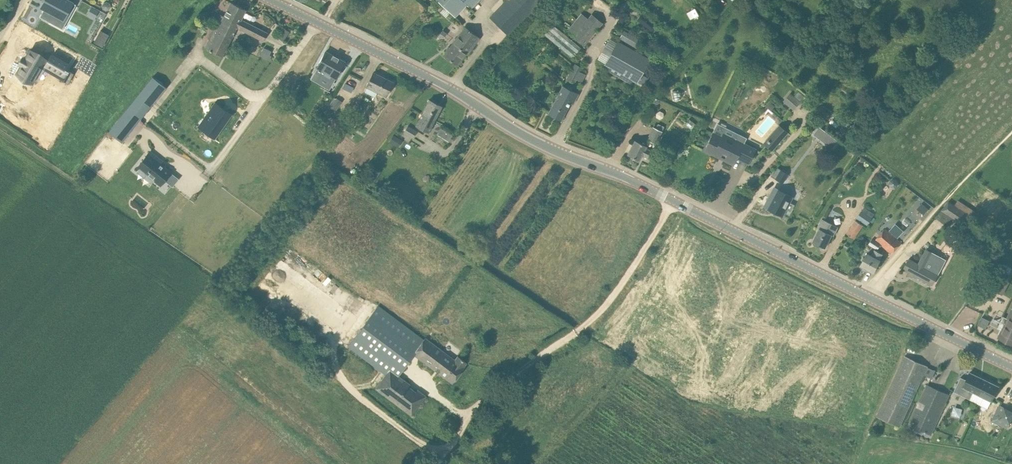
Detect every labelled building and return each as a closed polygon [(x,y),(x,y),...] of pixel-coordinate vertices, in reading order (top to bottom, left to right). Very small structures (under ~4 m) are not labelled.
[(40,16),(56,25),(60,17),(63,19),(68,10),(72,12),(75,5),(76,4),(69,0),(45,0),(41,7),(44,9),(40,16)] [(455,17),(467,5),(471,9),(480,0),(437,0),(455,17)] [(489,17),(509,37),(545,0),(506,0),(489,17)] [(103,3),(102,6),(103,9),(106,10),(109,9),(111,6),(110,3),(107,2),(103,3)] [(239,24),(237,28),(263,41),(268,32),(241,19),(246,10),(231,2),(224,16),(239,24)] [(92,7),(89,11),(96,15),(99,11),(92,7)] [(693,7),(688,14),(695,19),(700,12),(693,7)] [(581,14),(568,31),(574,36),(573,37),(583,45),(596,30),(602,22),(592,15),(588,20),(586,18),(585,18),(581,14)] [(237,28),(239,24),(224,16),(221,15),(221,16),(219,15),(216,21),(218,22),(205,47),(222,56),(237,28)] [(581,47),(553,24),(545,34),(573,58),(581,47)] [(468,53),(479,38),(465,27),(444,55),(458,65),(467,52),(468,53)] [(100,30),(93,43),(102,48),(109,35),(100,30)] [(623,31),(619,38),(625,42),(629,34),(623,31)] [(619,41),(606,63),(638,81),(643,85),(648,77),(642,74),(650,60),(619,41)] [(271,51),(263,47),(260,55),(270,60),(272,55),(270,54),(271,51)] [(24,65),(19,74),(37,84),(37,83),(41,85),(46,75),(62,84),(67,74),(60,70),(63,65),(44,55),(43,57),(31,51),(27,60),(26,59),(23,65),(24,65)] [(317,67),(336,77),(345,62),(326,51),(317,67)] [(574,64),(567,79),(575,83),(582,68),(574,64)] [(386,96),(393,82),(374,72),(366,86),(386,96)] [(152,76),(109,132),(122,142),(166,87),(153,77),(152,76)] [(558,93),(548,113),(561,120),(570,102),(573,103),(578,93),(562,85),(562,87),(558,93)] [(801,101),(791,92),(784,100),(794,109),(801,101)] [(336,98),(330,107),(335,111),(341,102),(336,98)] [(429,99),(416,125),(429,132),(442,106),(429,99)] [(214,138),(231,113),(230,114),(215,104),(216,102),(215,102),(198,126),(199,127),(199,126),(214,136),(214,137),(214,138)] [(653,126),(646,139),(656,144),(662,131),(661,130),(664,126),(657,123),(655,127),(653,126)] [(779,123),(762,143),(771,150),(787,131),(779,123)] [(412,138),(417,131),(408,125),(403,133),(412,138)] [(823,142),(829,134),(820,126),(814,134),(823,142)] [(447,141),(451,134),(439,127),(435,133),(447,141)] [(713,132),(705,150),(733,164),(737,158),(748,163),(752,156),(755,149),(734,138),(736,134),(726,129),(722,137),(713,132)] [(393,135),(389,141),(396,145),(400,138),(393,135)] [(647,146),(635,140),(628,154),(639,160),(642,156),(648,159),(653,150),(646,147),(647,146)] [(173,172),(152,153),(140,166),(160,185),(173,172)] [(371,165),(362,179),(371,185),(380,170),(371,165)] [(781,170),(775,178),(781,182),(785,176),(786,177),(787,173),(781,170)] [(891,180),(890,183),(891,186),(895,187),(898,186),(899,182),(897,179),(894,178),(891,180)] [(772,193),(765,207),(782,215),(791,197),(791,196),(782,192),(776,189),(774,194),(772,193)] [(428,200),(422,196),(418,201),(424,205),(428,200)] [(967,227),(973,217),(949,201),(941,210),(967,227)] [(916,207),(924,214),(928,209),(921,202),(916,207)] [(865,207),(857,217),(867,224),(874,213),(865,207)] [(814,241),(813,243),(820,246),(821,244),(826,247),(832,235),(834,236),(839,226),(822,218),(817,227),(820,228),(814,241)] [(855,239),(864,225),(856,219),(846,233),(855,239)] [(881,244),(892,254),(902,242),(886,228),(876,240),(881,244)] [(876,240),(872,238),(869,244),(877,249),(881,244),(876,240)] [(871,255),(868,253),(862,264),(874,271),(880,260),(884,254),(875,249),(871,255)] [(909,259),(904,269),(925,280),(932,284),(933,284),(946,259),(926,249),(919,263),(912,260),(909,258),(909,259)] [(988,286),(1002,294),(1011,276),(1011,275),(998,268),(995,273),(988,286)] [(378,305),(347,346),(386,375),(375,388),(412,416),(427,395),(418,389),(416,391),(409,385),(410,383),(398,375),(415,354),(453,383),(465,367),(463,366),(466,362),(456,355),(453,358),(425,338),(424,339),(378,305)] [(979,316),(976,329),(985,331),(988,318),(979,316)] [(998,328),(1002,330),(999,337),(1011,344),(1011,328),(1011,327),(1011,326),(1011,320),(1008,318),(1004,316),(998,328)] [(905,355),(877,416),(901,427),(925,374),(932,378),(935,370),(928,367),(928,366),(905,355)] [(961,376),(954,391),(970,399),(974,392),(992,400),(999,386),(970,372),(967,379),(961,376)] [(927,384),(909,424),(931,435),(950,394),(927,384)] [(992,422),(1008,429),(1011,421),(1011,411),(1000,405),(992,422)]
